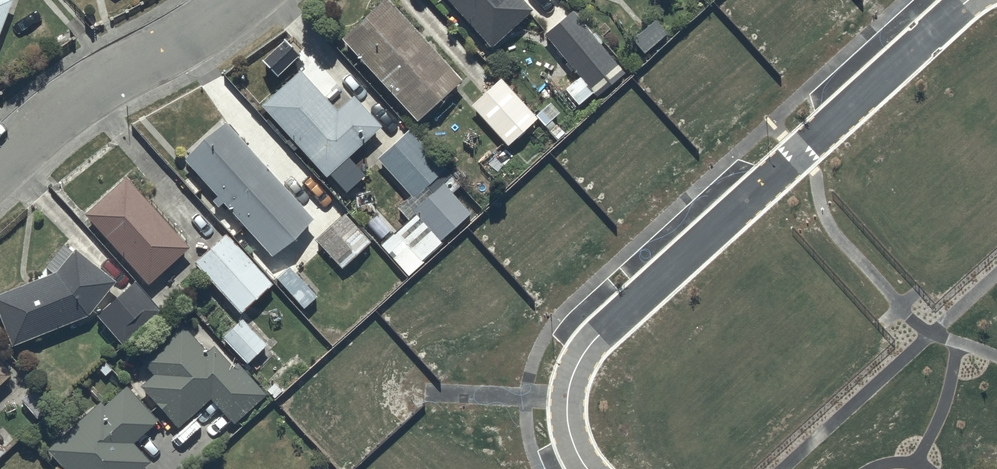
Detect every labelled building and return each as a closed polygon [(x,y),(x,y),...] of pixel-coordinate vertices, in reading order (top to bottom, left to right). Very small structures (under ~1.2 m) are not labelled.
[(14,2),(9,0),(0,0),(0,39),(14,2)] [(387,0),(340,43),(417,126),(463,84),(387,0)] [(491,52),(533,14),(520,0),(444,0),(491,52)] [(574,13),(544,37),(578,80),(564,91),(578,108),(592,96),(596,100),(625,76),(574,13)] [(656,22),(630,42),(643,59),(669,39),(656,22)] [(299,72),(259,108),(325,181),(381,130),(353,98),(337,113),(299,72)] [(8,87),(0,77),(0,94),(8,87)] [(500,81),(470,109),(507,148),(537,121),(545,129),(559,116),(549,104),(534,118),(500,81)] [(226,126),(184,164),(216,199),(211,204),(218,212),(223,208),(271,261),(314,223),(226,126)] [(409,131),(376,162),(408,197),(396,208),(411,225),(416,220),(440,245),(471,216),(452,195),(461,187),(409,131)] [(128,180),(85,218),(147,290),(190,251),(128,180)] [(345,216),(315,243),(341,271),(371,243),(345,216)] [(226,235),(192,265),(241,319),(274,288),(226,235)] [(0,297),(0,322),(11,351),(86,322),(94,311),(114,287),(64,246),(45,269),(53,276),(0,297)] [(288,266),(274,279),(304,313),(318,300),(288,266)] [(135,285),(95,318),(121,350),(162,317),(135,285)] [(243,322),(222,341),(247,368),(267,349),(243,322)] [(184,328),(141,364),(153,378),(140,390),(177,434),(212,404),(232,427),(268,397),(239,363),(231,370),(212,347),(205,353),(184,328)] [(12,379),(0,366),(0,390),(12,379)] [(46,452),(61,468),(150,468),(151,468),(133,447),(159,424),(128,388),(103,408),(101,405),(46,452)]
